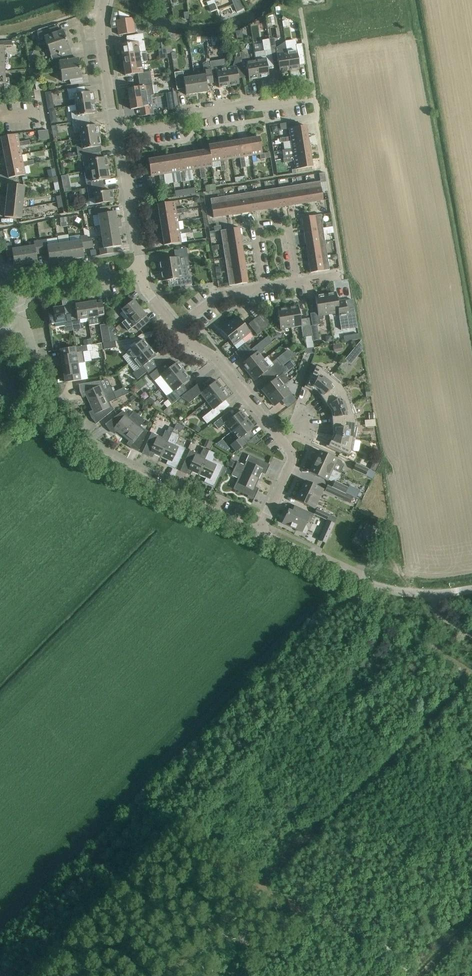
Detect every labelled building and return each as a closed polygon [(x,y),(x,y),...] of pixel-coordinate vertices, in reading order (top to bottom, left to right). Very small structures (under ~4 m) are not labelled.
[(207,3),(211,12),(217,10),(213,0),(206,0),(207,3)] [(237,12),(245,8),(241,0),(232,0),(237,12)] [(135,32),(132,17),(117,20),(119,35),(135,32)] [(44,36),(47,45),(66,39),(63,30),(59,31),(57,26),(47,30),(46,27),(37,30),(38,33),(37,33),(39,38),(44,36)] [(128,43),(120,44),(122,54),(145,51),(143,37),(141,37),(140,34),(127,36),(128,43)] [(52,59),(60,57),(72,53),(70,48),(69,48),(66,39),(47,45),(52,59)] [(8,58),(7,52),(4,53),(3,45),(12,45),(12,41),(0,41),(0,58),(8,58)] [(280,71),(290,70),(287,52),(285,42),(276,47),(270,48),(271,52),(273,62),(278,62),(280,71)] [(296,50),(287,52),(290,70),(300,68),(298,58),(304,57),(305,64),(302,43),(295,44),(296,50)] [(264,51),(255,52),(256,60),(259,78),(269,76),(268,69),(274,68),(273,62),(271,52),(270,48),(270,45),(263,46),(264,51)] [(34,50),(27,52),(29,59),(36,57),(34,50)] [(145,51),(122,54),(124,64),(141,62),(147,61),(145,51)] [(245,52),(239,53),(243,76),(243,74),(248,73),(249,79),(259,78),(256,60),(250,61),(249,55),(245,52)] [(72,53),(60,57),(61,60),(58,61),(60,71),(80,68),(78,58),(74,59),(72,53)] [(243,76),(239,53),(240,57),(235,57),(235,59),(232,67),(226,68),(229,86),(239,84),(238,77),(243,76)] [(219,87),(229,86),(226,68),(224,59),(210,61),(210,67),(212,79),(217,78),(219,87)] [(141,62),(124,64),(125,75),(138,73),(139,79),(151,78),(150,71),(143,72),(141,62)] [(212,79),(210,67),(204,68),(204,71),(193,73),(194,77),(194,76),(197,93),(208,91),(206,79),(212,78),(212,79)] [(82,77),(80,68),(60,71),(62,81),(70,79),(71,84),(84,82),(83,77),(82,77)] [(3,83),(9,83),(9,77),(5,77),(4,71),(0,71),(0,84),(3,83)] [(186,94),(197,93),(194,76),(194,77),(189,77),(188,74),(183,74),(183,71),(174,72),(177,90),(177,89),(185,87),(186,94)] [(38,75),(34,76),(34,81),(36,89),(42,88),(40,80),(39,75),(38,75)] [(140,86),(127,88),(129,98),(146,96),(151,95),(154,95),(151,78),(139,79),(140,86)] [(75,99),(75,105),(94,102),(92,91),(81,93),(80,87),(67,89),(69,99),(69,100),(75,99)] [(146,96),(129,98),(131,109),(140,108),(144,107),(145,112),(153,111),(152,106),(151,95),(146,96)] [(94,102),(75,105),(76,110),(71,111),(72,122),(86,120),(85,114),(95,113),(94,102)] [(86,126),(86,120),(72,122),(74,133),(80,132),(81,138),(99,135),(97,124),(86,126)] [(291,138),(307,136),(306,125),(289,128),(290,136),(291,138)] [(40,141),(49,139),(47,130),(38,131),(40,141)] [(25,145),(24,141),(19,142),(17,134),(0,137),(2,147),(19,144),(20,146),(25,145)] [(101,146),(99,135),(81,138),(82,144),(76,145),(78,155),(95,153),(95,152),(91,153),(90,148),(101,146)] [(309,146),(307,136),(291,138),(290,136),(285,137),(286,141),(291,141),(292,148),(309,146)] [(249,138),(252,155),(260,153),(261,159),(265,158),(264,153),(262,153),(259,137),(249,138)] [(252,155),(249,138),(239,140),(242,156),(240,157),(240,162),(245,161),(245,162),(253,161),(252,155)] [(239,140),(229,142),(232,158),(240,157),(242,156),(239,140)] [(229,142),(219,143),(221,160),(219,160),(220,165),(224,165),(223,159),(232,158),(229,142)] [(219,160),(221,160),(219,143),(208,145),(209,149),(212,166),(212,168),(220,166),(221,171),(225,170),(224,165),(220,165),(219,160)] [(21,154),(20,146),(19,144),(2,147),(4,157),(21,154)] [(309,146),(292,148),(294,157),(294,159),(311,156),(309,146)] [(199,168),(200,173),(204,173),(204,167),(212,166),(209,149),(199,151),(201,168),(199,168)] [(199,151),(189,153),(191,169),(199,168),(201,168),(199,151)] [(95,153),(78,155),(78,156),(82,155),(83,166),(89,165),(90,170),(108,168),(106,157),(96,158),(95,153)] [(179,171),(180,177),(184,176),(183,171),(191,169),(189,153),(178,154),(181,171),(179,171)] [(4,157),(6,167),(23,164),(24,166),(29,165),(28,161),(23,162),(21,154),(4,157)] [(171,173),(179,171),(181,171),(178,154),(169,156),(171,173)] [(159,175),(160,180),(164,179),(163,174),(171,173),(169,156),(159,157),(161,174),(159,175)] [(312,166),(311,156),(294,159),(294,157),(288,157),(289,162),(294,161),(295,169),(312,166)] [(151,176),(159,175),(161,174),(159,157),(148,159),(151,176)] [(23,164),(6,167),(8,178),(18,176),(21,175),(25,174),(24,166),(23,164)] [(81,187),(81,189),(87,188),(100,186),(99,180),(110,178),(108,168),(90,170),(91,176),(85,177),(87,186),(81,187)] [(320,181),(306,183),(309,202),(323,200),(320,181)] [(306,183),(293,185),(296,204),(309,202),(306,183)] [(7,195),(23,196),(24,185),(8,184),(7,195)] [(296,204),(293,185),(279,187),(282,206),(296,204)] [(101,191),(100,186),(87,188),(81,189),(79,190),(80,195),(84,194),(84,193),(88,192),(89,199),(94,198),(95,204),(113,201),(112,190),(101,191)] [(268,209),(282,206),(279,187),(265,190),(268,209)] [(268,209),(265,190),(252,192),(255,211),(268,209)] [(241,213),(255,211),(252,192),(238,194),(241,213)] [(238,194),(224,196),(227,215),(241,213),(238,194)] [(23,196),(7,195),(5,206),(22,207),(23,196)] [(213,217),(227,215),(224,196),(210,198),(213,217)] [(157,204),(159,214),(176,211),(175,209),(174,201),(157,204)] [(22,207),(5,206),(4,216),(21,218),(22,207)] [(93,209),(89,210),(89,215),(94,214),(94,215),(98,214),(99,225),(121,222),(120,218),(116,218),(115,211),(107,212),(106,207),(96,208),(93,209)] [(180,208),(175,209),(176,211),(159,214),(161,224),(177,222),(176,214),(181,213),(180,208)] [(302,217),(304,231),(323,228),(321,214),(302,217)] [(121,227),(121,222),(99,225),(101,237),(119,234),(118,227),(121,227)] [(161,224),(162,235),(179,232),(179,229),(177,222),(161,224)] [(223,244),(242,241),(239,227),(221,230),(220,230),(223,244)] [(306,245),(325,242),(323,228),(304,231),(306,245)] [(179,232),(162,235),(164,245),(181,242),(179,234),(185,233),(184,229),(179,229),(179,232)] [(42,240),(40,240),(42,253),(48,252),(49,262),(61,261),(58,243),(47,245),(45,233),(41,233),(42,240)] [(121,245),(119,234),(101,237),(103,247),(99,248),(101,255),(113,253),(112,247),(121,245)] [(81,240),(70,242),(73,263),(77,262),(77,258),(84,257),(83,249),(88,248),(87,239),(87,235),(80,236),(81,240)] [(34,245),(23,247),(26,264),(37,262),(36,254),(42,253),(40,240),(40,241),(40,240),(34,241),(34,245)] [(242,241),(223,244),(225,258),(244,255),(242,241)] [(70,242),(58,243),(61,261),(68,260),(68,263),(73,263),(70,242)] [(327,255),(325,242),(306,245),(308,258),(327,255)] [(14,266),(26,264),(23,247),(12,249),(11,243),(5,244),(7,256),(13,255),(14,266)] [(158,260),(160,271),(181,267),(180,257),(188,256),(186,248),(174,250),(175,257),(158,260)] [(244,255),(225,258),(227,271),(246,268),(244,255)] [(327,255),(308,258),(311,272),(329,269),(328,258),(327,255)] [(183,277),(181,267),(160,271),(162,281),(178,278),(180,285),(192,283),(191,275),(183,277)] [(248,282),(246,268),(227,271),(229,285),(248,282)] [(336,292),(325,293),(329,314),(338,313),(341,330),(349,328),(345,300),(337,301),(336,292)] [(329,314),(325,293),(315,295),(318,312),(310,313),(312,326),(320,325),(320,320),(323,319),(323,315),(329,314)] [(120,313),(125,319),(140,308),(133,299),(131,301),(127,296),(117,304),(123,311),(120,313)] [(85,303),(88,321),(89,325),(99,323),(98,316),(104,315),(102,303),(96,304),(96,301),(85,303)] [(75,307),(70,308),(72,320),(80,319),(80,322),(88,321),(85,303),(75,304),(75,307)] [(298,305),(288,306),(291,327),(301,326),(302,332),(311,330),(309,318),(300,320),(298,305)] [(72,320),(70,308),(64,309),(63,306),(53,308),(53,309),(47,309),(49,324),(55,323),(56,326),(64,325),(63,322),(72,320)] [(277,309),(271,310),(275,318),(279,317),(279,322),(280,329),(291,327),(288,306),(277,308),(277,309)] [(148,322),(144,317),(146,316),(140,308),(125,319),(122,322),(128,330),(135,325),(139,330),(140,328),(148,322)] [(255,318),(264,330),(270,325),(261,313),(255,318)] [(229,322),(242,338),(250,332),(237,316),(229,322)] [(257,335),(264,330),(255,318),(249,323),(257,335)] [(242,338),(229,322),(221,329),(234,345),(242,338)] [(111,331),(109,333),(110,341),(115,340),(118,340),(117,339),(111,331)] [(256,345),(262,352),(264,350),(263,349),(272,342),(273,344),(278,340),(268,335),(256,345)] [(127,352),(133,360),(150,347),(143,339),(135,345),(127,352)] [(110,341),(103,342),(104,349),(116,348),(115,340),(110,341)] [(361,341),(354,349),(361,354),(363,351),(361,341)] [(101,343),(92,345),(93,352),(103,351),(101,343)] [(240,358),(248,352),(251,349),(246,343),(235,352),(240,358)] [(62,349),(60,349),(60,350),(63,349),(63,355),(61,355),(62,366),(81,363),(84,362),(82,352),(87,351),(87,350),(86,345),(84,345),(75,347),(72,347),(70,348),(62,349)] [(156,355),(150,347),(133,360),(139,368),(132,373),(137,379),(139,377),(147,371),(143,366),(156,355)] [(306,349),(301,362),(305,363),(308,353),(314,354),(313,348),(306,349)] [(241,364),(248,372),(264,359),(258,351),(241,364)] [(266,371),(270,376),(282,366),(276,358),(271,363),(273,365),(271,367),(264,359),(248,372),(254,380),(266,371)] [(81,363),(62,366),(64,376),(67,376),(68,382),(78,380),(87,379),(85,362),(84,362),(81,363)] [(161,375),(167,383),(183,370),(177,362),(163,372),(159,367),(151,373),(149,375),(154,381),(161,375)] [(286,371),(282,366),(270,376),(273,380),(261,389),(268,397),(285,384),(289,381),(283,373),(286,371)] [(313,389),(318,391),(332,374),(323,366),(322,368),(316,366),(313,373),(311,372),(308,378),(304,387),(312,391),(313,389)] [(183,370),(167,383),(173,391),(166,396),(172,404),(183,395),(178,388),(190,378),(183,370)] [(319,397),(323,402),(343,388),(340,383),(341,382),(332,374),(318,391),(321,396),(319,397)] [(88,382),(78,384),(80,391),(81,391),(83,397),(86,396),(89,403),(113,392),(110,386),(104,389),(100,380),(88,382)] [(183,395),(181,397),(189,402),(191,401),(201,393),(207,401),(223,388),(217,380),(203,390),(199,385),(198,383),(187,392),(183,395)] [(135,384),(130,388),(134,393),(139,389),(135,384)] [(291,392),(285,384),(268,397),(274,406),(291,392)] [(113,392),(89,403),(92,410),(90,411),(92,417),(91,418),(96,423),(113,409),(110,406),(108,402),(130,392),(123,388),(113,392)] [(230,396),(223,388),(207,401),(213,409),(202,417),(207,423),(213,418),(221,412),(217,407),(230,396)] [(343,388),(323,402),(326,407),(328,406),(331,411),(352,403),(348,392),(346,393),(343,388)] [(356,415),(352,403),(331,411),(332,416),(330,416),(330,423),(355,421),(354,415),(356,415)] [(117,431),(123,436),(139,416),(137,414),(134,411),(128,418),(125,415),(126,414),(123,410),(113,418),(105,424),(109,430),(110,429),(115,433),(117,431)] [(225,424),(231,431),(248,418),(241,410),(228,421),(223,415),(213,423),(218,429),(225,424)] [(145,420),(139,416),(123,436),(129,441),(127,443),(132,447),(131,448),(138,451),(148,430),(143,428),(143,429),(139,427),(145,420)] [(237,439),(231,445),(236,451),(238,450),(246,443),(241,437),(249,431),(254,427),(248,418),(231,431),(237,438),(237,439)] [(355,421),(330,423),(331,429),(333,429),(333,435),(355,438),(358,426),(357,420),(355,421)] [(176,423),(174,428),(180,431),(183,426),(177,423),(176,423)] [(154,454),(161,457),(172,432),(172,433),(171,433),(167,431),(165,430),(162,438),(158,436),(158,435),(152,432),(142,453),(149,456),(149,455),(152,456),(154,454)] [(172,432),(161,457),(168,460),(166,463),(170,464),(169,465),(176,468),(185,448),(179,445),(178,446),(175,444),(178,435),(172,432)] [(353,451),(355,438),(333,435),(331,440),(329,439),(326,446),(335,451),(340,453),(341,452),(349,455),(351,450),(353,451)] [(192,471),(199,475),(210,451),(203,448),(200,455),(190,450),(180,470),(187,473),(190,474),(192,471)] [(319,450),(314,461),(332,469),(332,470),(340,473),(344,466),(343,464),(342,464),(341,460),(319,450)] [(217,454),(210,451),(199,475),(206,478),(205,481),(208,482),(207,483),(214,486),(224,465),(213,461),(217,454)] [(228,466),(234,468),(258,479),(262,472),(264,474),(266,470),(267,471),(270,464),(249,455),(246,461),(247,462),(245,465),(237,462),(236,463),(230,460),(228,466)] [(332,469),(314,461),(309,472),(327,480),(328,480),(331,481),(338,478),(340,473),(332,470),(332,469)] [(356,463),(353,470),(372,478),(375,472),(356,463)] [(255,486),(258,479),(234,468),(231,475),(239,478),(237,482),(236,482),(233,488),(254,498),(257,491),(256,491),(258,488),(255,486)] [(305,480),(301,490),(319,499),(323,489),(314,484),(305,480)] [(332,487),(346,493),(349,487),(335,481),(332,487)] [(346,493),(332,487),(327,485),(325,491),(343,499),(346,493)] [(314,508),(319,499),(301,490),(296,500),(314,508)] [(308,529),(305,524),(307,521),(309,522),(313,513),(298,507),(295,513),(288,509),(282,522),(306,533),(308,529)] [(327,520),(329,514),(317,508),(314,514),(327,520)] [(325,543),(334,523),(328,520),(319,540),(325,543)] [(366,524),(361,535),(372,540),(377,528),(366,524)]
